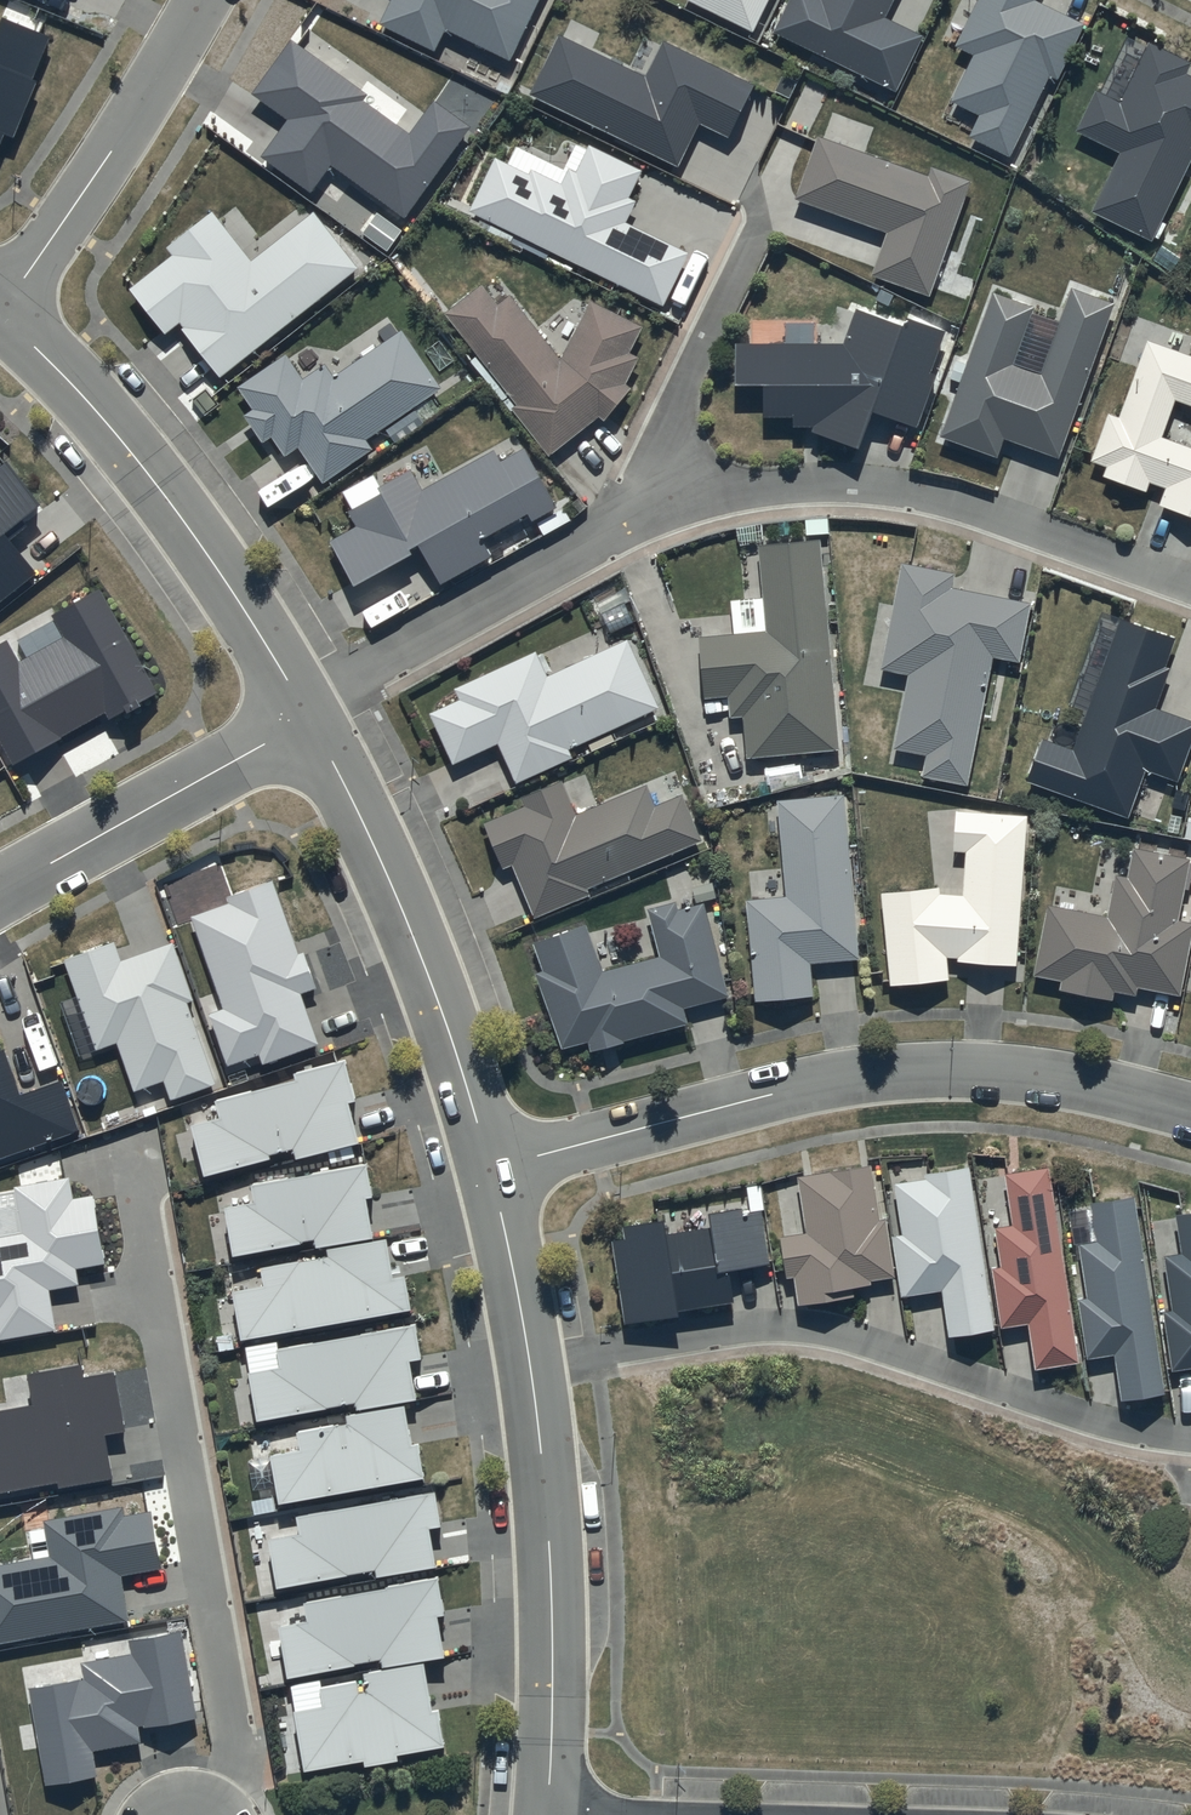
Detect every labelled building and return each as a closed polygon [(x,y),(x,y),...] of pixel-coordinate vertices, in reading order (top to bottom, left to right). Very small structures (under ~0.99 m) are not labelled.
[(379,23),(434,51),(445,29),(509,60),(539,0),(390,0),(379,23)] [(752,31),(767,0),(689,0),(752,31)] [(774,34),(895,92),(922,36),(884,18),(893,0),(790,0),(774,34)] [(953,46),(973,55),(951,100),(981,114),(970,137),(1009,155),(1048,76),(1057,80),(1085,23),(1037,0),(975,0),(953,46)] [(3,134),(13,138),(37,81),(32,79),(50,36),(2,17),(0,22),(0,141),(3,134)] [(557,34),(527,94),(677,166),(699,123),(728,137),(753,86),(662,41),(643,77),(557,34)] [(290,39),(251,93),(286,119),(259,157),(311,194),(331,167),(405,221),(472,128),(435,101),(410,136),(361,101),(366,94),(290,39)] [(1147,41),(1118,103),(1093,91),(1073,131),(1119,154),(1090,211),(1148,241),(1190,155),(1190,78),(1183,74),(1189,63),(1147,41)] [(815,136),(794,198),(887,233),(871,273),(928,295),(971,181),(930,167),(927,175),(815,136)] [(468,214),(491,225),(488,232),(511,243),(514,236),(662,306),(687,253),(624,223),(635,201),(627,197),(641,169),(587,144),(575,172),(567,168),(559,184),(531,170),(529,174),(494,158),(468,214)] [(172,256),(130,289),(165,333),(177,324),(219,378),(360,268),(315,211),(252,260),(213,211),(165,247),(172,256)] [(481,286),(446,313),(516,405),(511,409),(548,456),(598,415),(605,420),(629,386),(623,383),(637,357),(628,353),(641,328),(590,302),(559,360),(509,295),(496,305),(481,286)] [(1032,307),(991,292),(939,441),(995,462),(1004,438),(1055,458),(1112,304),(1069,288),(1038,371),(1012,361),(1032,307)] [(901,326),(854,308),(842,342),(734,342),(735,385),(763,385),(763,416),(792,416),(792,425),(814,425),(812,430),(858,447),(871,411),(915,428),(935,374),(928,371),(943,331),(905,317),(901,326)] [(440,387),(401,330),(333,378),(324,364),(303,379),(286,354),(237,388),(253,411),(244,417),(261,441),(270,435),(285,456),(296,448),(320,483),(371,448),(365,439),(440,387)] [(1146,341),(1117,417),(1106,413),(1089,461),(1105,467),(1102,476),(1145,492),(1148,484),(1163,489),(1157,506),(1190,518),(1190,357),(1146,341)] [(408,468),(377,486),(380,493),(347,511),(356,526),(328,542),(353,586),(410,553),(407,548),(416,543),(439,585),(490,555),(481,539),(528,512),(533,520),(557,507),(524,450),(500,463),(493,451),(422,491),(408,468)] [(37,574),(3,532),(39,504),(6,462),(0,467),(0,603),(37,574)] [(819,539),(758,545),(764,630),(699,636),(705,700),(728,698),(730,718),(742,717),(745,758),(837,749),(819,539)] [(955,573),(901,562),(880,669),(909,675),(894,751),(925,757),(921,777),(967,786),(992,657),(1018,662),(1030,603),(952,588),(955,573)] [(0,645),(0,740),(13,764),(104,714),(109,721),(159,694),(101,589),(50,617),(62,639),(18,664),(6,642),(0,645)] [(1119,619),(1073,750),(1042,739),(1027,782),(1129,817),(1145,772),(1175,782),(1190,736),(1190,722),(1154,710),(1169,666),(1166,664),(1175,638),(1119,619)] [(535,650),(453,688),(460,700),(429,714),(451,763),(496,742),(515,784),(573,757),(569,749),(658,708),(626,640),(547,677),(535,650)] [(655,805),(646,783),(574,813),(562,780),(521,795),(523,804),(482,822),(502,869),(511,865),(535,921),(590,897),(586,889),(704,839),(684,793),(655,805)] [(844,793),(775,799),(784,897),(743,901),(752,1002),(812,996),(809,962),(858,958),(844,793)] [(1027,813),(954,811),(953,850),(964,851),(963,894),(941,894),(941,886),(881,893),(891,984),(947,978),(944,958),(956,956),(957,962),(1016,964),(1027,813)] [(1131,846),(1127,877),(1117,875),(1107,918),(1048,905),(1032,975),(1062,982),(1060,991),(1109,1002),(1112,990),(1134,995),(1136,985),(1177,994),(1190,933),(1190,925),(1174,921),(1188,859),(1131,846)] [(298,954),(272,880),(226,898),(228,903),(191,916),(223,1009),(210,1014),(227,1066),(258,1054),(261,1064),(317,1044),(300,994),(316,987),(304,952),(298,954)] [(585,923),(532,943),(543,972),(534,974),(561,1049),(587,1042),(590,1053),(625,1044),(624,1040),(685,1024),(681,1008),(726,996),(702,904),(677,910),(675,901),(645,908),(658,957),(603,971),(585,923)] [(192,1000),(173,943),(120,961),(113,942),(64,960),(95,1051),(117,1043),(133,1092),(164,1081),(169,1100),(215,1084),(186,1003),(192,1000)] [(0,1050),(0,1159),(80,1131),(61,1081),(20,1096),(3,1049),(0,1050)] [(356,1101),(345,1061),(293,1074),(294,1080),(215,1102),(219,1118),(189,1125),(203,1177),(270,1160),(268,1155),(292,1150),(294,1161),(358,1144),(348,1103),(356,1101)] [(372,1198),(366,1165),(251,1185),(253,1203),(224,1209),(232,1258),(300,1244),(314,1240),(316,1249),(373,1238),(366,1199),(372,1198)] [(968,1166),(924,1173),(924,1179),(893,1184),(901,1236),(892,1238),(902,1298),(940,1292),(948,1338),(993,1331),(968,1166)] [(870,1167),(798,1177),(805,1233),(779,1237),(785,1278),(793,1277),(797,1305),(855,1297),(854,1286),(871,1283),(871,1281),(892,1278),(884,1219),(878,1220),(870,1167)] [(1048,1168),(1004,1175),(1012,1225),(994,1228),(1000,1266),(991,1268),(1000,1327),(1028,1323),(1035,1368),(1078,1361),(1048,1168)] [(67,1178),(14,1187),(22,1234),(0,1238),(0,1340),(55,1331),(49,1291),(78,1285),(74,1269),(105,1263),(93,1194),(71,1198),(67,1178)] [(1132,1195),(1090,1203),(1097,1239),(1079,1242),(1088,1299),(1077,1301),(1086,1359),(1113,1355),(1120,1399),(1164,1392),(1132,1195)] [(662,1219),(622,1224),(624,1237),(613,1239),(623,1321),(679,1314),(678,1308),(732,1301),(728,1269),(768,1264),(761,1210),(742,1213),(741,1210),(710,1213),(712,1229),(664,1235),(662,1219)] [(1175,1216),(1182,1253),(1165,1256),(1173,1309),(1163,1311),(1172,1371),(1190,1368),(1190,1213),(1175,1216)] [(240,1341),(410,1310),(404,1276),(392,1278),(386,1238),(325,1249),(327,1256),(260,1268),(263,1285),(232,1292),(240,1341)] [(421,1359),(415,1324),(275,1351),(279,1368),(248,1374),(256,1422),(354,1403),(356,1410),(417,1400),(409,1362),(421,1359)] [(80,1366),(26,1374),(33,1406),(0,1412),(0,1492),(56,1482),(57,1489),(111,1480),(104,1435),(125,1430),(113,1372),(83,1378),(80,1366)] [(412,1444),(404,1406),(346,1415),(346,1423),(296,1433),(300,1451),(270,1456),(279,1505),(423,1479),(418,1444),(412,1444)] [(441,1527),(434,1492),(295,1517),(298,1534),(268,1540),(276,1589),(374,1571),(376,1578),(435,1567),(429,1529),(441,1527)] [(150,1512),(125,1516),(123,1507),(44,1521),(49,1557),(0,1565),(0,1645),(129,1620),(120,1577),(161,1569),(150,1512)] [(438,1577),(303,1604),(307,1622),(278,1628),(287,1679),(355,1666),(354,1664),(379,1660),(382,1668),(444,1658),(437,1617),(445,1616),(438,1577)] [(83,1679),(28,1689),(45,1786),(96,1777),(92,1752),(141,1742),(138,1727),(142,1725),(142,1729),(197,1719),(181,1630),(128,1641),(130,1655),(81,1663),(83,1679)] [(322,1707),(293,1712),(304,1773),(362,1762),(364,1768),(398,1761),(397,1756),(444,1747),(438,1710),(431,1711),(423,1663),(363,1674),(366,1690),(358,1692),(356,1681),(320,1688),(322,1707)]
